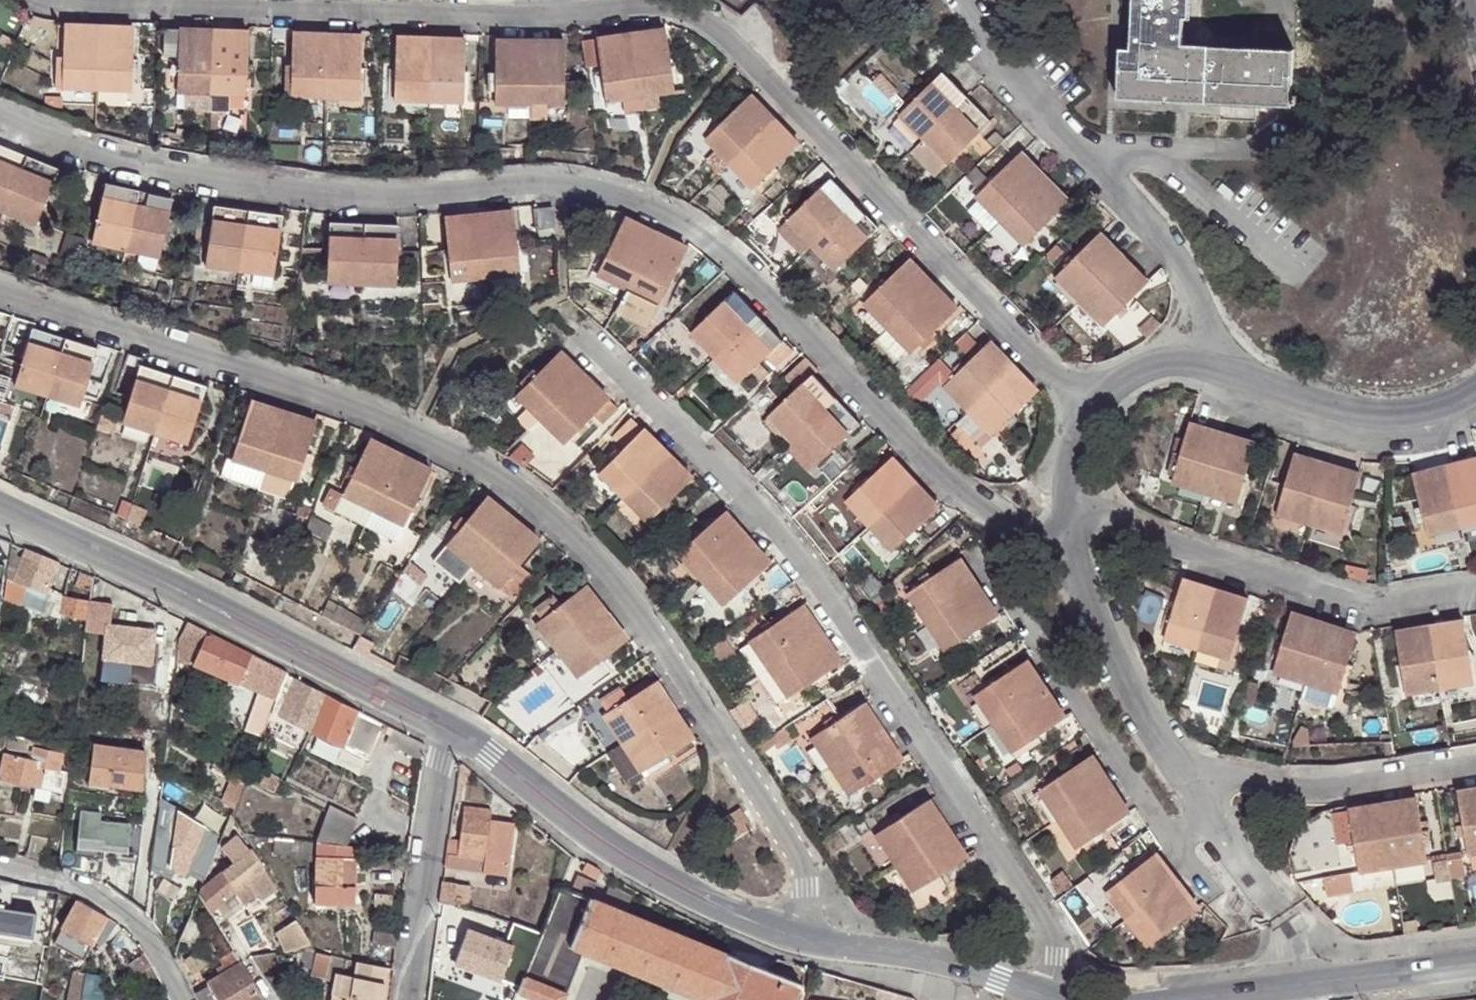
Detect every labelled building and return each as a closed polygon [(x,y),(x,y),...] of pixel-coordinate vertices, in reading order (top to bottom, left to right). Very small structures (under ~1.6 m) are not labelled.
[(1138,62),(1126,61),(1122,111),(1294,123),(1299,64),(1185,56),(1187,29),(1194,30),(1196,0),(1141,0),(1138,62)] [(136,89),(135,28),(67,26),(68,88),(136,89)] [(256,96),(254,32),(184,32),(185,96),(256,96)] [(365,101),(364,37),(296,36),(297,101),(365,101)] [(672,103),(666,38),(600,45),(608,109),(672,103)] [(566,104),(563,40),(496,42),(497,104),(566,104)] [(467,103),(466,41),(399,41),(400,102),(467,103)] [(964,163),(1008,118),(960,71),(917,116),(964,163)] [(773,201),(819,157),(769,107),(725,153),(773,201)] [(73,176),(13,146),(0,175),(0,209),(49,232),(73,176)] [(1046,245),(1089,200),(1041,151),(997,197),(1046,245)] [(175,254),(188,194),(123,179),(109,239),(175,254)] [(852,281),(898,237),(853,191),(808,235),(852,281)] [(292,276),(300,214),(233,205),(226,266),(292,276)] [(517,274),(508,213),(440,226),(452,287),(517,274)] [(390,300),(396,239),(328,231),(322,292),(390,300)] [(1165,277),(1164,275),(1123,234),(1079,278),(1126,326),(1166,285),(1165,277)] [(671,327),(691,268),(628,247),(609,307),(671,327)] [(934,362),(979,318),(930,269),(885,313),(934,362)] [(739,387),(785,342),(737,294),(693,340),(739,387)] [(88,414),(111,354),(48,329),(26,389),(88,414)] [(1013,441),(1057,395),(1009,349),(964,393),(1013,441)] [(937,360),(903,391),(916,407),(951,376),(937,360)] [(198,447),(219,388),(158,364),(136,424),(198,447)] [(819,463),(863,418),(815,370),(771,416),(819,463)] [(591,471),(639,426),(592,376),(544,419),(591,471)] [(301,499),(330,425),(269,402),(242,476),(301,499)] [(1257,502),(1257,437),(1190,437),(1188,501),(1257,502)] [(893,536),(939,488),(890,443),(846,491),(893,536)] [(400,552),(448,486),(388,450),(344,517),(400,552)] [(1339,531),(1357,470),(1292,450),(1275,512),(1339,531)] [(669,550),(716,509),(670,457),(623,499),(669,550)] [(1415,474),(1428,533),(1475,522),(1475,459),(1415,474)] [(501,604),(542,556),(490,514),(450,564),(501,604)] [(931,625),(984,591),(946,535),(893,570),(931,625)] [(739,637),(790,597),(748,544),(697,582),(739,637)] [(14,579),(7,577),(6,591),(5,593),(18,598),(22,582),(45,592),(57,562),(25,549),(14,579)] [(92,576),(82,571),(76,584),(90,589),(92,576)] [(1218,656),(1235,596),(1173,576),(1154,635),(1218,656)] [(61,613),(86,617),(89,598),(65,593),(61,613)] [(581,689),(629,655),(591,598),(542,632),(581,689)] [(1328,689),(1347,627),(1282,606),(1263,669),(1328,689)] [(1468,678),(1460,618),(1392,626),(1400,688),(1468,678)] [(156,629),(108,623),(99,677),(148,685),(155,641),(156,629)] [(252,654),(190,623),(181,640),(181,641),(198,650),(194,658),(238,679),(252,654)] [(799,728),(855,691),(818,632),(763,668),(799,728)] [(198,650),(181,641),(180,656),(175,691),(182,693),(188,657),(194,658),(198,650)] [(1003,730),(1052,696),(1015,641),(963,675),(1003,730)] [(268,662),(252,654),(238,679),(276,698),(286,672),(268,662)] [(80,672),(79,684),(88,685),(89,673),(80,672)] [(276,698),(273,707),(368,757),(382,727),(389,731),(386,738),(423,756),(425,744),(425,742),(286,672),(276,698)] [(643,786),(698,750),(659,694),(609,729),(623,750),(610,759),(627,787),(643,786)] [(867,826),(920,790),(883,732),(830,768),(867,826)] [(1065,824),(1116,792),(1082,738),(1030,772),(1065,824)] [(36,739),(31,758),(5,752),(0,777),(0,778),(61,790),(65,772),(58,770),(62,752),(50,749),(51,744),(36,739)] [(100,754),(101,742),(95,741),(93,754),(100,754)] [(145,748),(101,742),(100,754),(93,754),(91,771),(107,773),(106,781),(141,786),(145,748)] [(90,780),(106,781),(107,773),(91,771),(90,780)] [(231,774),(220,801),(233,808),(244,782),(231,774)] [(1461,783),(1471,847),(1475,846),(1475,781),(1461,783)] [(1430,854),(1421,793),(1354,804),(1363,864),(1430,854)] [(233,808),(220,801),(216,810),(230,819),(231,815),(233,808)] [(316,842),(345,845),(356,818),(331,802),(316,842)] [(458,837),(447,835),(445,853),(484,858),(482,868),(482,871),(506,874),(514,821),(489,817),(491,808),(462,803),(458,837)] [(179,811),(160,838),(180,853),(169,868),(185,880),(212,846),(196,833),(201,827),(179,811)] [(752,826),(733,838),(745,856),(764,844),(752,826)] [(930,924),(987,891),(949,830),(894,866),(930,924)] [(30,832),(24,857),(39,861),(45,836),(30,832)] [(1130,923),(1182,889),(1145,833),(1094,867),(1130,923)] [(201,889),(200,894),(210,911),(251,880),(261,872),(249,851),(247,853),(236,836),(220,849),(232,866),(201,889)] [(316,842),(272,837),(271,850),(288,851),(288,855),(309,856),(308,862),(315,863),(313,904),(353,906),(354,887),(340,887),(341,859),(353,857),(355,845),(345,845),(316,842)] [(85,871),(101,879),(105,849),(88,847),(85,871)] [(445,853),(443,863),(482,868),(484,858),(445,853)] [(1460,856),(1430,864),(1436,886),(1466,879),(1460,856)] [(354,887),(353,857),(341,859),(340,887),(354,887)] [(601,869),(588,862),(583,872),(596,879),(601,869)] [(269,886),(261,872),(251,880),(259,894),(269,886)] [(1345,873),(1321,876),(1323,895),(1347,892),(1345,873)] [(441,881),(438,904),(450,905),(454,883),(441,881)] [(598,901),(623,911),(630,895),(606,882),(598,901)] [(516,991),(540,999),(563,999),(583,951),(703,999),(797,999),(800,991),(799,986),(796,982),(623,911),(598,901),(559,884),(539,933),(516,991)] [(154,894),(152,921),(162,936),(168,909),(154,894)] [(92,946),(107,917),(91,906),(78,900),(63,929),(64,930),(57,943),(84,958),(91,945),(92,946)] [(437,916),(458,919),(459,906),(450,905),(438,904),(437,916)] [(437,916),(432,950),(453,953),(458,919),(437,916)] [(501,972),(514,934),(467,918),(454,956),(501,972)] [(308,950),(295,922),(268,934),(271,941),(282,937),(290,954),(308,950)] [(396,947),(397,934),(376,930),(375,943),(396,947)] [(325,978),(328,958),(312,956),(309,975),(325,978)] [(204,983),(214,999),(261,999),(241,963),(240,962),(204,983)] [(393,971),(355,963),(352,974),(341,973),(340,979),(337,983),(336,991),(335,991),(333,999),(388,999),(393,971)] [(75,988),(72,999),(82,999),(84,991),(89,975),(80,972),(75,988)] [(335,991),(336,991),(337,983),(340,979),(341,973),(334,972),(329,999),(333,999),(335,991)] [(193,989),(198,999),(214,999),(204,983),(193,989)]
